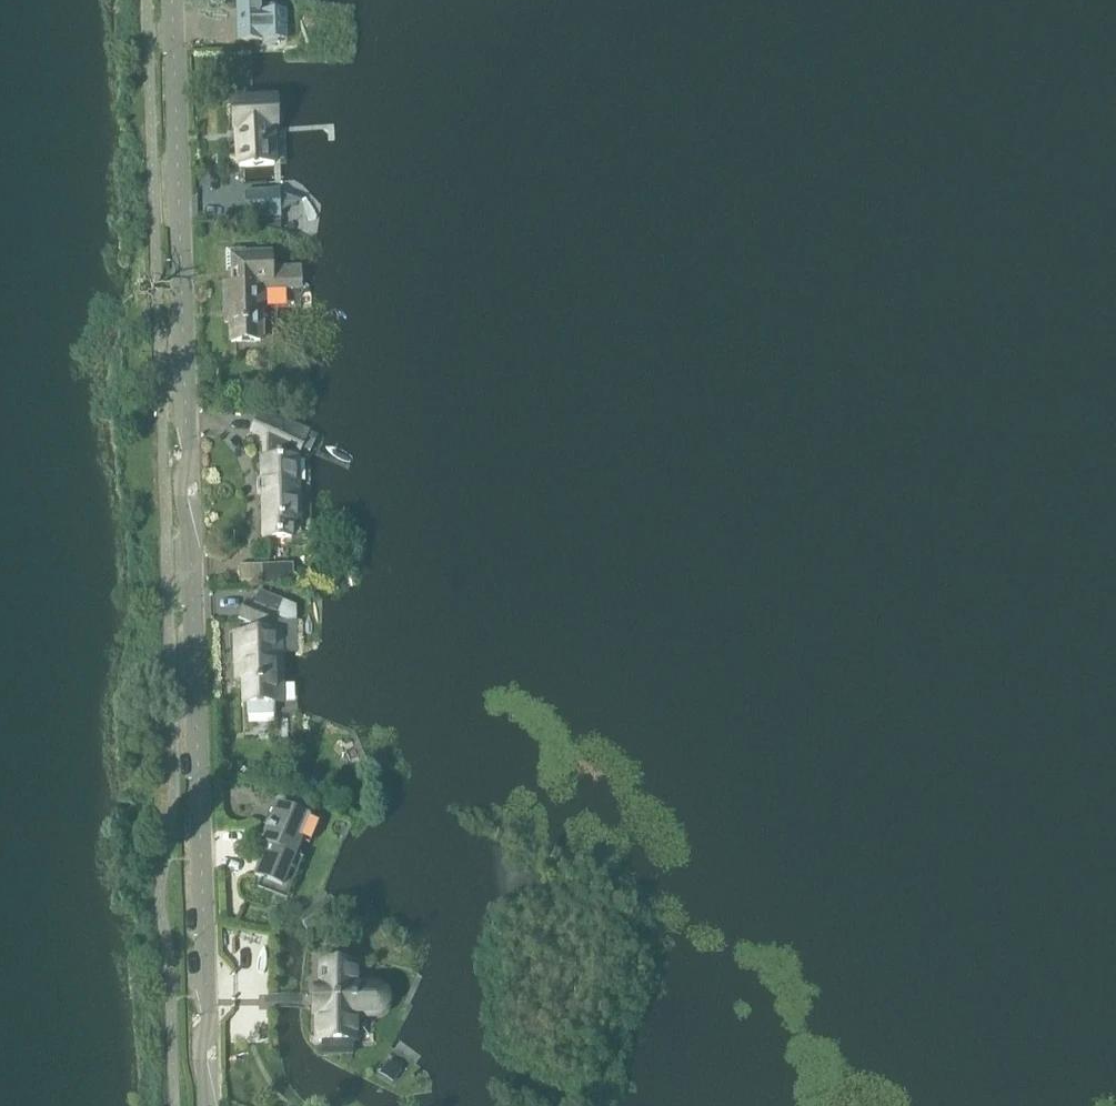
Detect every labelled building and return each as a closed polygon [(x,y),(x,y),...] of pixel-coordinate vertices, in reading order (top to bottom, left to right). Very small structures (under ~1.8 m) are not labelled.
[(260,0),(245,0),(236,1),(237,16),(238,42),(286,40),(285,14),(260,15),(260,0)] [(251,101),(233,102),(235,149),(238,149),(239,166),(245,166),(275,165),(275,163),(274,142),(275,141),(281,127),(281,126),(280,100),(251,101)] [(268,204),(245,205),(246,220),(281,217),(279,189),(267,190),(268,204)] [(258,233),(245,233),(245,249),(258,249),(258,233)] [(245,257),(246,255),(245,255),(245,251),(225,251),(226,270),(229,270),(229,271),(232,271),(233,285),(226,285),(226,311),(230,311),(231,342),(259,341),(258,308),(267,308),(266,289),(298,289),(298,267),(271,269),(270,256),(245,257)] [(306,434),(270,418),(268,425),(259,422),(253,434),(263,438),(265,521),(265,539),(296,539),(296,521),(294,453),(297,454),(306,434)] [(263,587),(294,586),(293,564),(262,565),(238,566),(239,583),(263,582),(263,587)] [(294,609),(256,593),(250,606),(245,604),(238,621),(255,628),(255,655),(236,655),(236,667),(242,667),(243,706),(244,718),(272,718),(272,705),(271,687),(278,686),(277,654),(295,654),(294,609)] [(292,858),(306,821),(282,811),(273,832),(266,829),(260,845),(267,848),(255,879),(280,888),(287,869),(292,858)] [(354,967),(324,967),(324,989),(315,989),(315,1015),(319,1015),(319,1042),(355,1042),(355,1015),(375,1015),(380,1014),(384,1011),(387,1007),(388,1002),(387,997),(384,992),(380,990),(375,988),(354,989),(354,967)] [(387,1068),(382,1075),(393,1083),(398,1075),(387,1068)]
